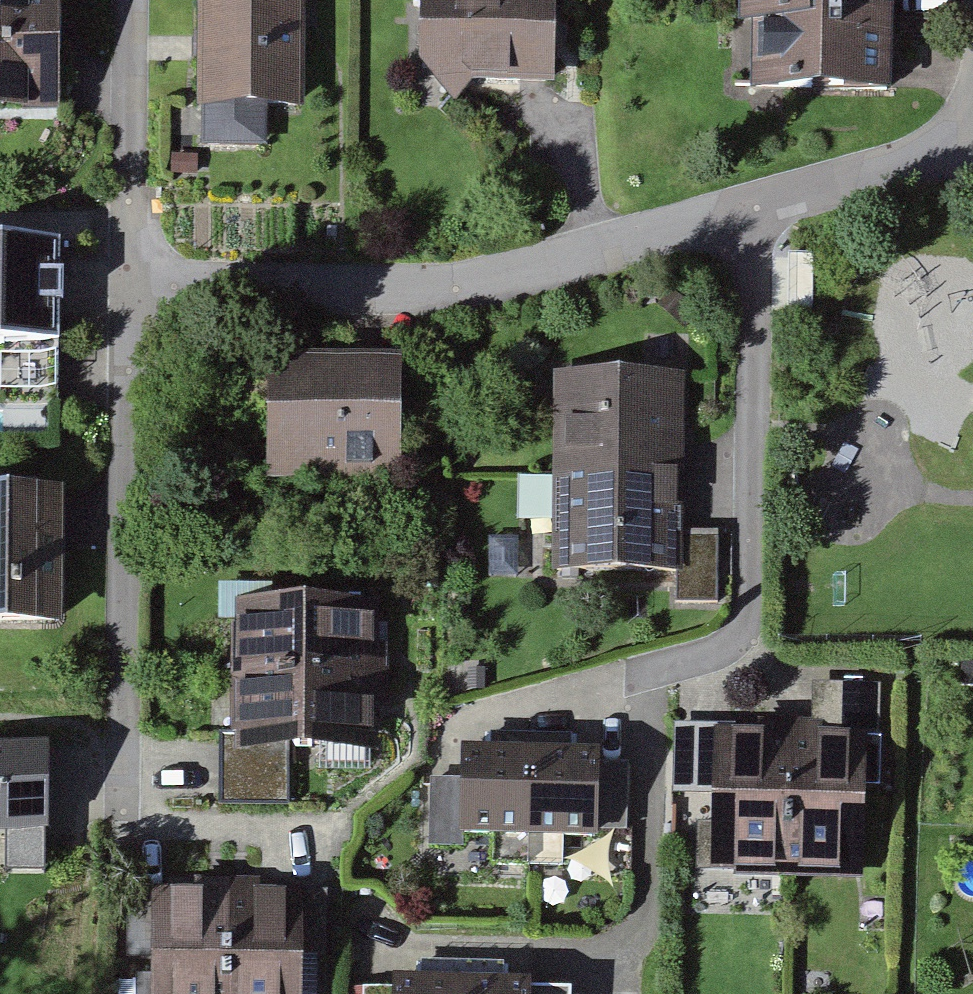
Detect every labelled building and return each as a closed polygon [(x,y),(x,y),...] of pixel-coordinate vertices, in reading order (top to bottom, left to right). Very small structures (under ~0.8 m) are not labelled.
[(45,121),(45,0),(0,0),(0,121),(45,121)] [(418,72),(551,76),(553,0),(420,0),(418,72)] [(735,32),(746,32),(744,97),(881,102),(884,19),(869,18),(870,0),(736,0),(735,32)] [(286,3),(186,5),(188,120),(287,118),(286,3)] [(0,249),(0,353),(43,352),(41,249),(0,249)] [(908,357),(972,352),(972,260),(902,265),(908,357)] [(384,365),(255,369),(259,488),(388,485),(384,365)] [(670,374),(546,375),(547,579),(671,578),(670,374)] [(0,494),(0,628),(54,628),(54,495),(0,494)] [(718,603),(720,529),(678,528),(676,602),(718,603)] [(213,630),(215,813),(288,812),(288,756),(376,755),(374,604),(232,605),(232,629),(213,630)] [(856,732),(702,730),(700,873),(855,875),(856,732)] [(599,741),(461,740),(461,773),(429,773),(429,843),(464,843),(464,830),(626,831),(626,763),(599,763),(599,741)] [(6,832),(6,873),(47,872),(47,746),(0,746),(0,832),(6,832)] [(145,880),(142,993),(290,993),(294,884),(145,880)]
